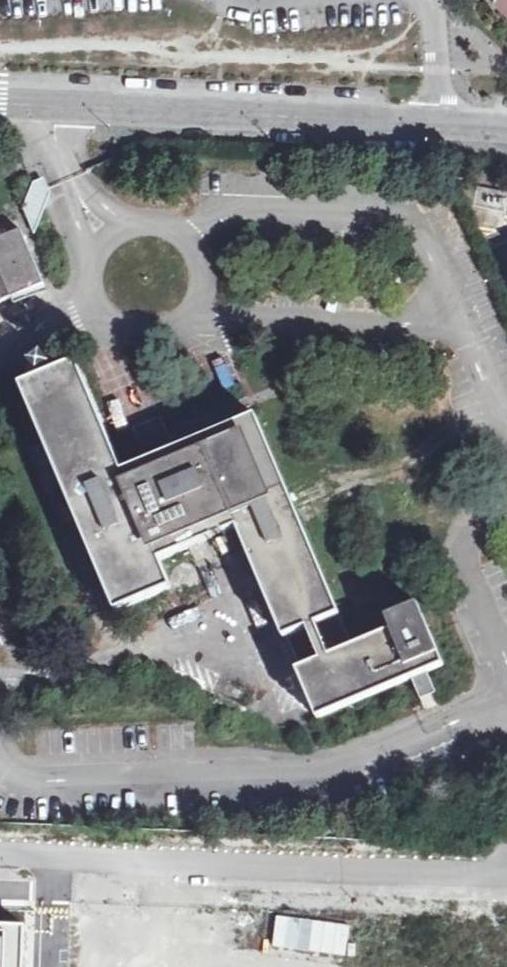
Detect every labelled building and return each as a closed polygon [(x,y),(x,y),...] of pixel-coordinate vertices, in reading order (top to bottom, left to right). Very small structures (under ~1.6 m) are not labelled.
[(493,3),(506,16),(506,0),(495,0),(493,3)] [(35,225),(53,186),(36,178),(18,218),(35,225)] [(46,280),(24,226),(1,235),(0,232),(0,298),(46,280)] [(333,614),(259,409),(116,461),(77,352),(22,372),(108,611),(172,588),(160,554),(244,524),(313,718),(422,680),(420,674),(444,666),(419,595),(381,608),(387,624),(327,646),(317,620),(333,614)] [(157,417),(135,428),(144,445),(165,434),(157,417)] [(27,447),(32,463),(49,458),(44,442),(27,447)] [(0,918),(0,966),(39,966),(41,920),(0,918)]
